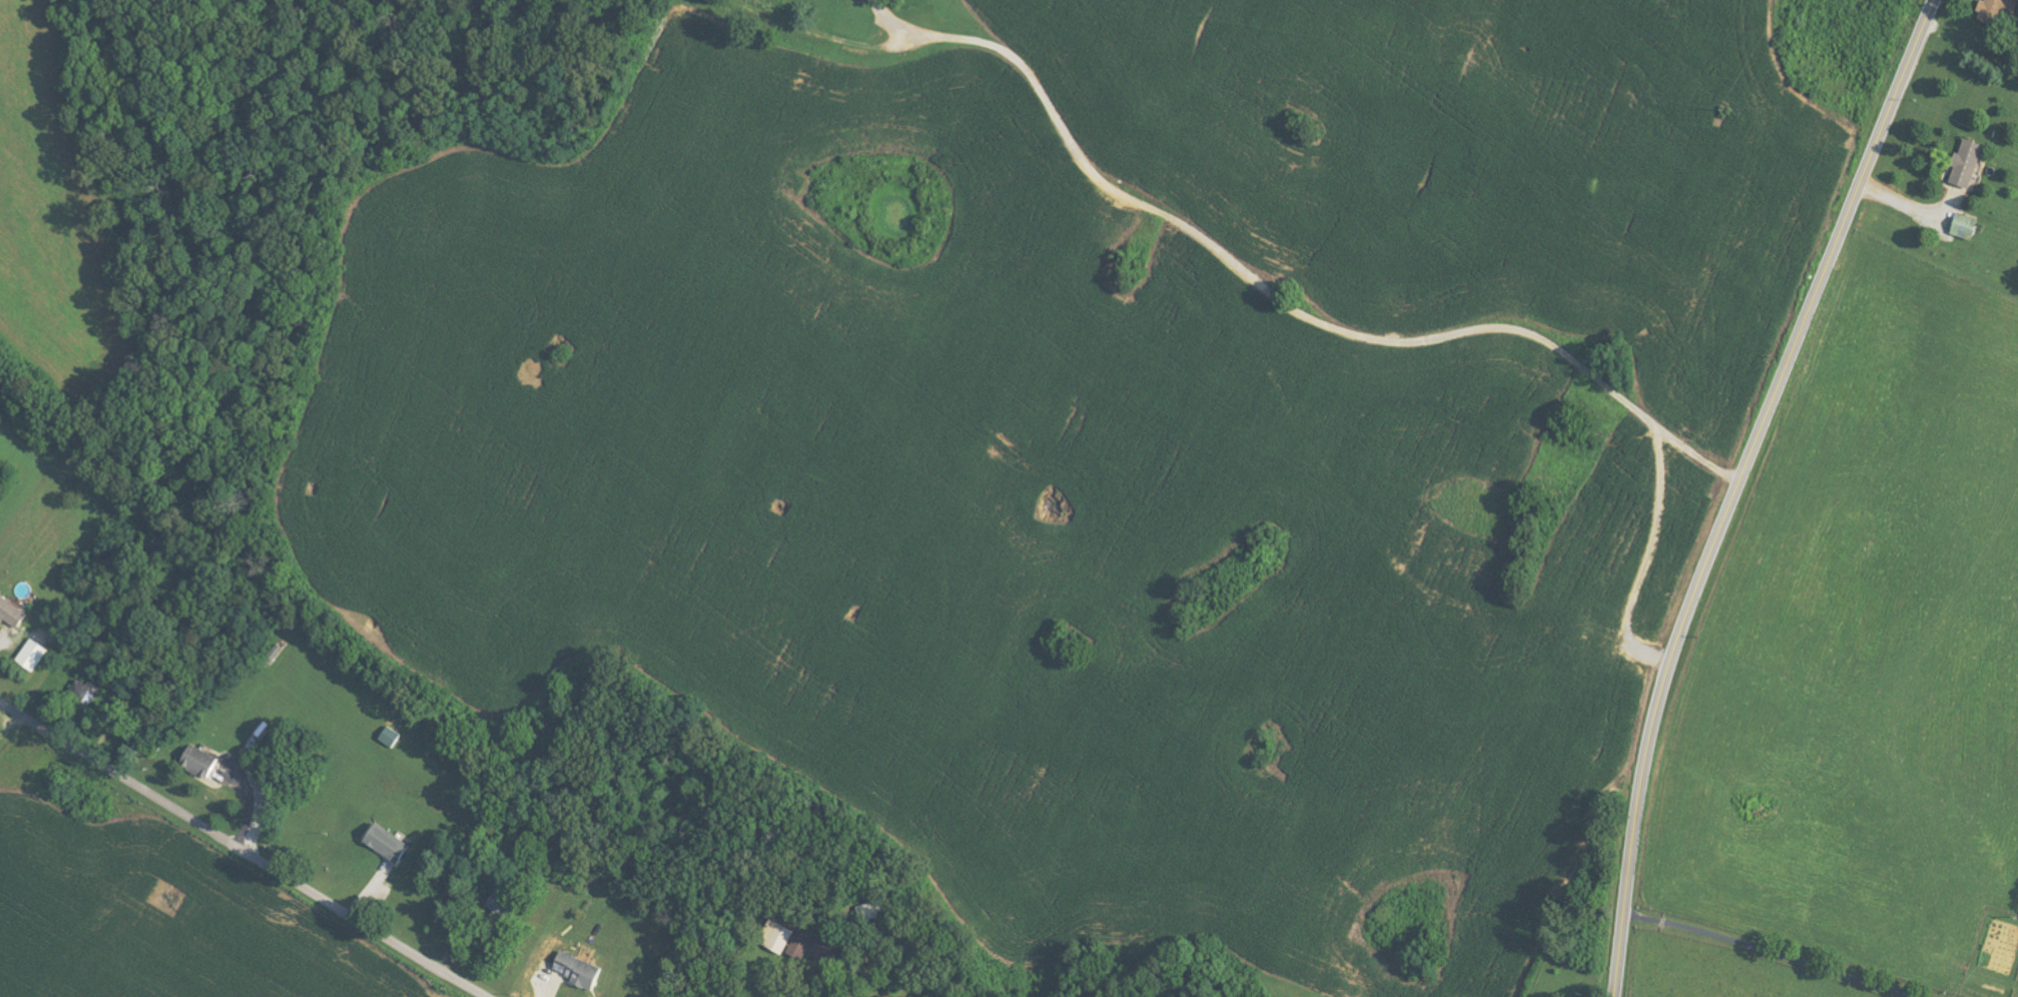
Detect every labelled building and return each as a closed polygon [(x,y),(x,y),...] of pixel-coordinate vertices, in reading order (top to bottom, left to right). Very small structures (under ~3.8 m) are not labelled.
[(1966,185),(1979,146),(1959,139),(1954,154),(1949,153),(1946,165),(1951,166),(1945,183),(1955,186),(1956,182),(1966,185)] [(1965,240),(1974,220),(1954,211),(1945,232),(1965,240)] [(2,404),(11,392),(0,384),(0,402),(2,404)] [(31,615),(0,593),(0,621),(5,625),(8,621),(20,629),(31,615)] [(34,672),(50,651),(32,638),(17,660),(34,672)] [(222,758),(194,743),(183,764),(210,779),(222,758)] [(399,865),(413,846),(379,822),(366,840),(399,865)] [(863,905),(867,922),(893,916),(889,899),(863,905)] [(798,931),(779,921),(767,945),(785,955),(798,931)] [(817,938),(802,930),(790,952),(805,961),(817,938)] [(554,971),(597,990),(607,969),(564,950),(554,971)]
